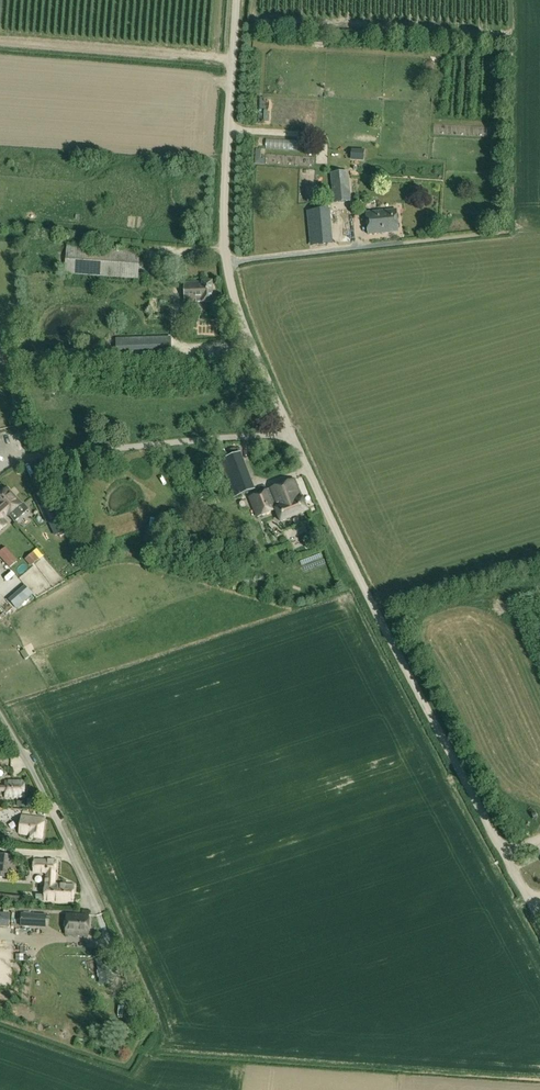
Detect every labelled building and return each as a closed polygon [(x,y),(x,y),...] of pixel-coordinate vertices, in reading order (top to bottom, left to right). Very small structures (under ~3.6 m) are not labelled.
[(387,133),(386,149),(398,149),(399,134),(387,133)] [(303,147),(303,138),(264,137),(264,146),(303,147)] [(363,160),(364,149),(352,149),(351,160),(363,160)] [(331,173),(334,203),(351,202),(348,172),(331,173)] [(311,244),(328,242),(325,209),(307,211),(311,244)] [(399,232),(397,210),(366,213),(369,235),(399,232)] [(139,272),(140,251),(68,247),(66,273),(138,278),(139,272)] [(214,302),(214,282),(185,282),(185,302),(214,302)] [(118,352),(172,350),(171,339),(117,341),(118,352)] [(12,444),(18,441),(15,434),(9,437),(12,444)] [(241,453),(219,460),(232,498),(254,491),(241,453)] [(257,513),(302,496),(295,480),(251,497),(257,513)] [(8,526),(3,520),(8,516),(9,518),(21,507),(8,491),(0,498),(0,507),(0,533),(8,526)] [(45,491),(34,496),(42,513),(53,508),(45,491)] [(303,499),(302,496),(257,513),(258,517),(276,510),(281,522),(309,512),(304,499),(303,499)] [(4,562),(12,555),(5,548),(0,553),(0,557),(4,562)] [(35,551),(25,560),(31,567),(41,558),(35,551)] [(284,567),(290,573),(302,562),(297,556),(284,567)] [(14,607),(24,599),(15,589),(5,597),(14,607)] [(6,792),(6,797),(25,797),(25,781),(6,781),(6,787),(0,787),(0,792),(6,792)] [(22,816),(20,834),(32,835),(32,838),(43,839),(45,818),(22,816)] [(46,853),(46,844),(27,844),(26,853),(46,853)] [(0,855),(0,877),(8,878),(8,875),(17,875),(17,866),(15,866),(16,856),(0,855)] [(46,872),(44,900),(74,902),(75,885),(55,884),(57,861),(35,859),(34,872),(46,872)] [(46,915),(21,914),(21,926),(44,927),(46,926),(46,915)] [(88,936),(89,915),(67,914),(66,935),(88,936)]
